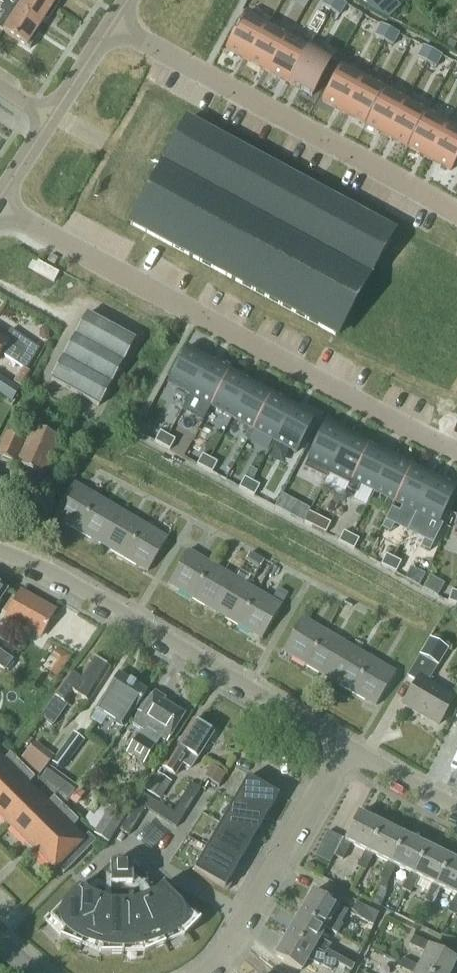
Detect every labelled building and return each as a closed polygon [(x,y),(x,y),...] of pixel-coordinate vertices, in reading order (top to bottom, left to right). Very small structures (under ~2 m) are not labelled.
[(4,3),(39,26),(44,18),(48,21),(56,8),(43,0),(23,0),(21,3),(16,0),(6,0),(4,3)] [(56,8),(61,0),(43,0),(56,8)] [(322,4),(330,10),(336,0),(324,0),(322,4)] [(330,10),(339,15),(346,4),(339,0),(336,0),(330,10)] [(4,3),(0,10),(0,11),(4,14),(0,21),(0,29),(30,48),(38,35),(35,33),(39,26),(4,3)] [(246,12),(226,49),(248,61),(268,24),(246,12)] [(268,24),(248,61),(269,73),(289,36),(268,24)] [(380,24),(375,36),(384,40),(389,29),(380,24)] [(389,29),(384,40),(393,45),(399,34),(389,29)] [(289,36),(269,73),(290,84),(310,47),(289,36)] [(423,46),(417,57),(426,62),(432,51),(423,46)] [(310,47),(290,84),(312,96),(332,59),(310,47)] [(432,51),(426,62),(436,67),(441,56),(432,51)] [(342,65),(322,101),(344,113),(364,77),(342,65)] [(364,77),(344,113),(365,125),(385,88),(364,77)] [(385,88),(365,125),(386,136),(406,99),(385,88)] [(406,99),(386,136),(407,148),(427,111),(406,99)] [(427,111),(407,148),(428,159),(448,122),(427,111)] [(187,120),(130,225),(335,336),(393,231),(187,120)] [(428,159),(450,171),(456,158),(456,127),(448,122),(428,159)] [(37,262),(33,271),(54,282),(58,273),(37,262)] [(98,406),(134,340),(87,314),(51,380),(98,406)] [(46,340),(48,337),(48,330),(46,327),(42,327),(40,329),(40,337),(42,340),(46,340)] [(39,348),(10,330),(4,340),(0,338),(0,353),(26,369),(39,348)] [(188,346),(168,383),(189,395),(209,358),(188,346)] [(209,358),(189,395),(210,407),(230,370),(209,358)] [(22,368),(14,382),(21,387),(30,373),(22,368)] [(230,370),(210,407),(232,418),(252,381),(230,370)] [(12,398),(19,388),(0,376),(0,391),(12,398)] [(252,381),(232,418),(253,430),(273,393),(252,381)] [(273,393),(253,430),(274,441),(294,404),(273,393)] [(294,404),(274,441),(296,453),(316,416),(294,404)] [(308,459),(303,468),(326,479),(328,475),(328,474),(348,433),(326,422),(308,459)] [(44,475),(61,438),(31,425),(15,462),(44,475)] [(160,432),(155,441),(162,446),(168,436),(160,432)] [(22,440),(8,433),(0,451),(0,456),(13,462),(22,440)] [(348,433),(328,474),(328,475),(348,485),(349,485),(370,443),(348,433)] [(168,436),(162,446),(169,450),(175,440),(168,436)] [(348,485),(346,489),(356,494),(360,485),(373,492),(391,454),(370,443),(349,485),(348,485)] [(202,454),(197,464),(204,468),(210,458),(202,454)] [(391,454),(373,492),(394,502),(413,465),(391,454)] [(210,458),(204,468),(212,473),(217,463),(210,458)] [(413,465),(394,502),(416,513),(435,475),(413,465)] [(435,475),(416,513),(438,524),(456,486),(435,475)] [(244,478),(239,488),(246,492),(252,482),(244,478)] [(252,482),(246,492),(254,496),(259,486),(252,482)] [(77,531),(97,497),(74,483),(54,517),(77,531)] [(97,497),(77,531),(100,544),(120,510),(97,497)] [(301,508),(296,519),(304,522),(309,512),(301,508)] [(120,510),(100,544),(123,558),(143,524),(120,510)] [(309,512),(304,522),(311,526),(317,516),(309,512)] [(167,538),(143,524),(123,558),(147,572),(167,538)] [(344,531),(338,542),(346,545),(351,535),(344,531)] [(351,535),(346,545),(354,549),(359,539),(351,535)] [(191,598),(211,564),(188,550),(168,584),(191,598)] [(250,554),(246,560),(259,568),(263,561),(264,560),(250,553),(250,554)] [(386,554),(381,565),(388,568),(393,558),(386,554)] [(393,558),(388,568),(396,572),(401,562),(393,558)] [(211,564),(191,598),(214,612),(235,577),(211,564)] [(240,571),(236,577),(244,582),(248,576),(240,571)] [(235,577),(214,612),(237,625),(258,591),(235,577)] [(278,588),(272,599),(258,591),(237,625),(261,639),(281,605),(288,594),(278,588)] [(448,601),(456,604),(456,601),(456,592),(452,590),(448,601)] [(36,634),(50,610),(19,592),(5,617),(36,634)] [(305,665),(325,631),(302,617),(282,651),(305,665)] [(325,631),(305,665),(328,679),(348,645),(325,631)] [(429,638),(419,655),(437,666),(447,649),(429,638)] [(348,645),(328,679),(351,692),(371,658),(348,645)] [(5,671),(13,660),(0,651),(0,667),(5,671)] [(437,725),(454,698),(427,682),(437,666),(419,655),(407,676),(416,681),(402,705),(437,725)] [(55,697),(41,717),(53,725),(67,705),(65,704),(73,692),(88,702),(110,668),(92,657),(78,678),(70,673),(55,697)] [(395,672),(371,658),(351,692),(375,706),(395,672)] [(134,711),(146,691),(118,673),(96,708),(108,715),(107,718),(123,728),(133,711),(134,711)] [(167,742),(184,714),(163,701),(165,698),(154,691),(140,714),(139,713),(132,724),(141,730),(138,736),(137,736),(127,753),(144,763),(160,737),(167,742)] [(197,758),(213,733),(194,720),(181,740),(179,739),(162,767),(175,775),(182,763),(191,768),(197,758)] [(84,740),(73,732),(51,762),(63,770),(84,740)] [(54,756),(35,741),(20,760),(40,775),(54,756)] [(20,763),(10,753),(3,760),(0,757),(0,784),(20,763)] [(7,823),(36,793),(27,784),(34,777),(20,763),(0,784),(0,817),(7,823)] [(49,766),(40,779),(68,799),(77,787),(49,766)] [(217,769),(210,781),(219,786),(226,774),(217,769)] [(171,782),(157,773),(146,792),(160,800),(171,782)] [(265,819),(275,801),(277,797),(246,779),(233,802),(264,820),(267,821),(268,820),(265,819)] [(119,830),(128,835),(145,808),(176,828),(200,789),(191,783),(173,813),(142,793),(119,830)] [(78,788),(71,797),(69,801),(76,806),(80,801),(85,794),(78,788)] [(53,796),(46,803),(36,793),(7,823),(30,846),(66,809),(53,796)] [(233,802),(220,825),(251,843),(254,844),(255,843),(252,841),(264,820),(233,802)] [(126,816),(111,806),(102,820),(89,811),(83,821),(94,833),(93,834),(108,844),(126,816)] [(30,846),(33,849),(53,869),(56,866),(65,858),(72,850),(81,842),(83,840),(71,828),(78,821),(66,809),(30,846)] [(358,813),(345,840),(328,831),(315,857),(330,864),(334,856),(342,860),(350,844),(365,851),(368,852),(381,825),(358,813)] [(207,847),(238,865),(241,867),(241,866),(238,864),(251,843),(220,825),(207,847)] [(373,855),(387,862),(390,863),(404,836),(381,825),(368,852),(365,851),(357,867),(365,871),(373,855)] [(89,834),(83,840),(81,842),(88,849),(96,841),(89,834)] [(395,866),(410,873),(413,875),(427,847),(404,836),(390,863),(387,862),(379,878),(387,882),(395,866)] [(81,842),(72,850),(79,858),(88,849),(81,842)] [(225,887),(238,865),(207,847),(193,870),(227,890),(228,889),(225,887)] [(418,877),(432,884),(436,886),(449,858),(427,847),(413,875),(410,873),(402,889),(410,893),(418,877)] [(72,850),(65,858),(72,865),(79,858),(72,850)] [(65,858),(56,866),(63,873),(72,865),(65,858)] [(455,895),(456,896),(456,862),(449,858),(436,886),(432,884),(424,900),(433,904),(441,888),(455,895)] [(111,862),(109,864),(96,877),(93,884),(111,891),(111,886),(130,886),(130,891),(146,885),(146,876),(132,864),(132,863),(131,862),(128,861),(126,860),(123,860),(120,860),(117,860),(114,861),(111,862)] [(163,884),(162,885),(161,884),(152,896),(152,895),(130,904),(130,903),(106,903),(107,902),(85,893),(85,892),(79,886),(80,886),(79,885),(48,917),(62,932),(60,939),(80,947),(83,940),(100,947),(100,955),(123,954),(123,947),(141,947),(144,954),(165,945),(162,938),(179,931),(184,937),(200,921),(163,884)] [(312,892),(299,913),(326,928),(336,934),(340,925),(330,919),(338,907),(312,892)] [(455,895),(447,912),(455,916),(456,912),(456,896),(455,895)] [(373,925),(379,913),(356,902),(350,914),(373,925)] [(336,962),(335,962),(351,971),(356,962),(330,947),(330,946),(319,939),(326,928),(299,913),(287,934),(336,962)] [(331,970),(335,962),(336,962),(287,934),(275,955),(301,970),(307,959),(319,965),(319,964),(331,970)] [(418,966),(417,970),(423,972),(450,972),(456,960),(429,947),(430,944),(413,936),(409,944),(425,952),(418,966)] [(417,970),(418,966),(402,959),(398,967),(411,972),(423,972),(417,970)]
